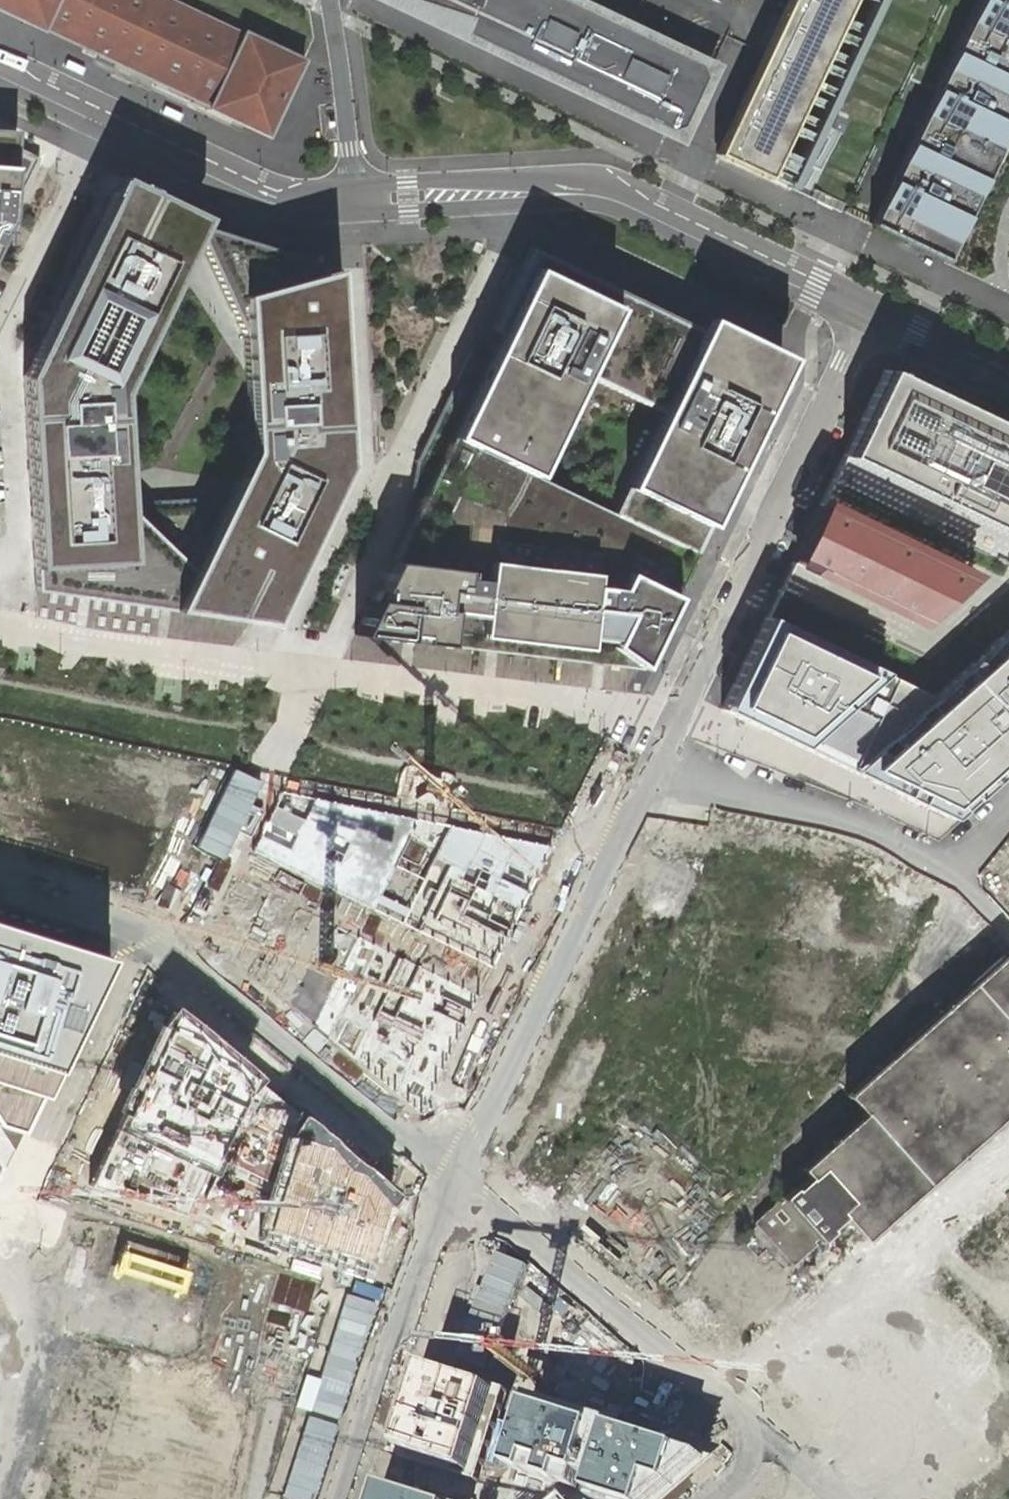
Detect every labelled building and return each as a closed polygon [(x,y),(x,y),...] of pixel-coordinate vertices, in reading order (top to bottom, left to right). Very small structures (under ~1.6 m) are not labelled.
[(44,31),(45,29),(58,0),(0,0),(0,10),(44,31)] [(174,0),(58,0),(45,29),(210,105),(244,32),(174,0)] [(469,17),(419,0),(388,0),(461,35),(469,17)] [(461,35),(674,135),(675,132),(682,135),(712,71),(706,68),(707,65),(570,0),(419,0),(469,17),(461,35)] [(765,52),(716,156),(792,191),(882,0),(790,0),(765,52)] [(868,227),(944,263),(1008,129),(1008,0),(980,0),(868,227)] [(210,105),(209,107),(270,135),(306,59),(245,30),(244,32),(210,105)] [(0,127),(0,238),(10,218),(12,208),(39,158),(16,146),(15,128),(0,127)] [(119,392),(187,254),(196,233),(184,227),(112,191),(24,377),(31,501),(36,590),(175,610),(269,624),(335,487),(345,466),(338,271),(196,233),(244,338),(246,370),(250,451),(231,490),(196,563),(125,497),(119,392)] [(706,331),(532,248),(493,331),(507,338),(457,442),(539,481),(589,376),(668,415),(632,491),(715,529),(751,455),(791,371),(706,331)] [(885,371),(844,456),(821,502),(789,568),(764,620),(721,709),(796,745),(847,769),(948,817),(1008,762),(1008,429),(885,371)] [(457,442),(452,440),(394,568),(360,640),(449,652),(450,647),(641,671),(646,674),(680,603),(675,600),(709,526),(632,491),(628,489),(615,517),(580,500),(539,481),(457,442)] [(552,845),(282,790),(251,853),(494,966),(552,845)] [(210,938),(314,1024),(423,1114),(479,997),(240,877),(210,938)] [(0,920),(0,1118),(20,1147),(111,955),(0,920)] [(818,1238),(821,1241),(832,1231),(830,1228),(842,1217),(864,1240),(1008,1108),(1008,967),(1001,958),(846,1095),(863,1114),(801,1170),(806,1175),(753,1222),(757,1228),(751,1233),(778,1263),(784,1257),(793,1267),(817,1244),(815,1241),(818,1238)] [(251,1075),(173,1009),(119,1123),(90,1186),(184,1214),(208,1165),(251,1075)] [(386,1189),(296,1113),(256,1237),(362,1270),(386,1189)] [(94,1286),(154,1303),(167,1258),(106,1242),(94,1286)] [(427,1369),(400,1452),(477,1476),(503,1393),(427,1369)] [(600,1423),(536,1404),(516,1470),(531,1474),(535,1459),(554,1465),(549,1482),(563,1487),(568,1470),(585,1475),(600,1423)] [(618,1430),(598,1496),(607,1498),(651,1498),(657,1481),(675,1487),(686,1450),(618,1430)] [(781,1479),(758,1498),(806,1498),(781,1479)]
